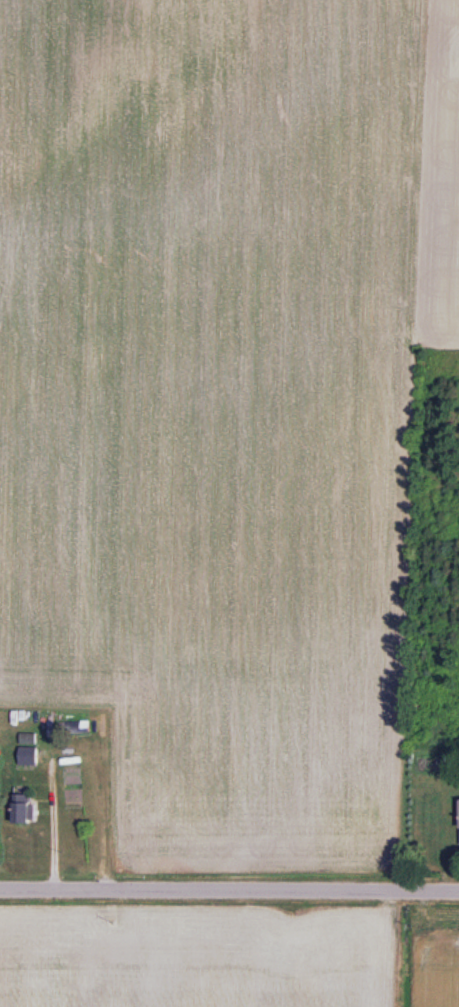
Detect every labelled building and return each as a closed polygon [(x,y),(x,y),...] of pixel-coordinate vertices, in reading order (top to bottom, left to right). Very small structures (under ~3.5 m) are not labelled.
[(90,731),(88,722),(72,723),(73,733),(90,731)] [(19,733),(19,769),(37,769),(37,733),(19,733)] [(65,786),(77,786),(77,774),(65,774),(65,786)] [(11,824),(34,824),(34,803),(28,803),(28,793),(11,793),(11,824)]
